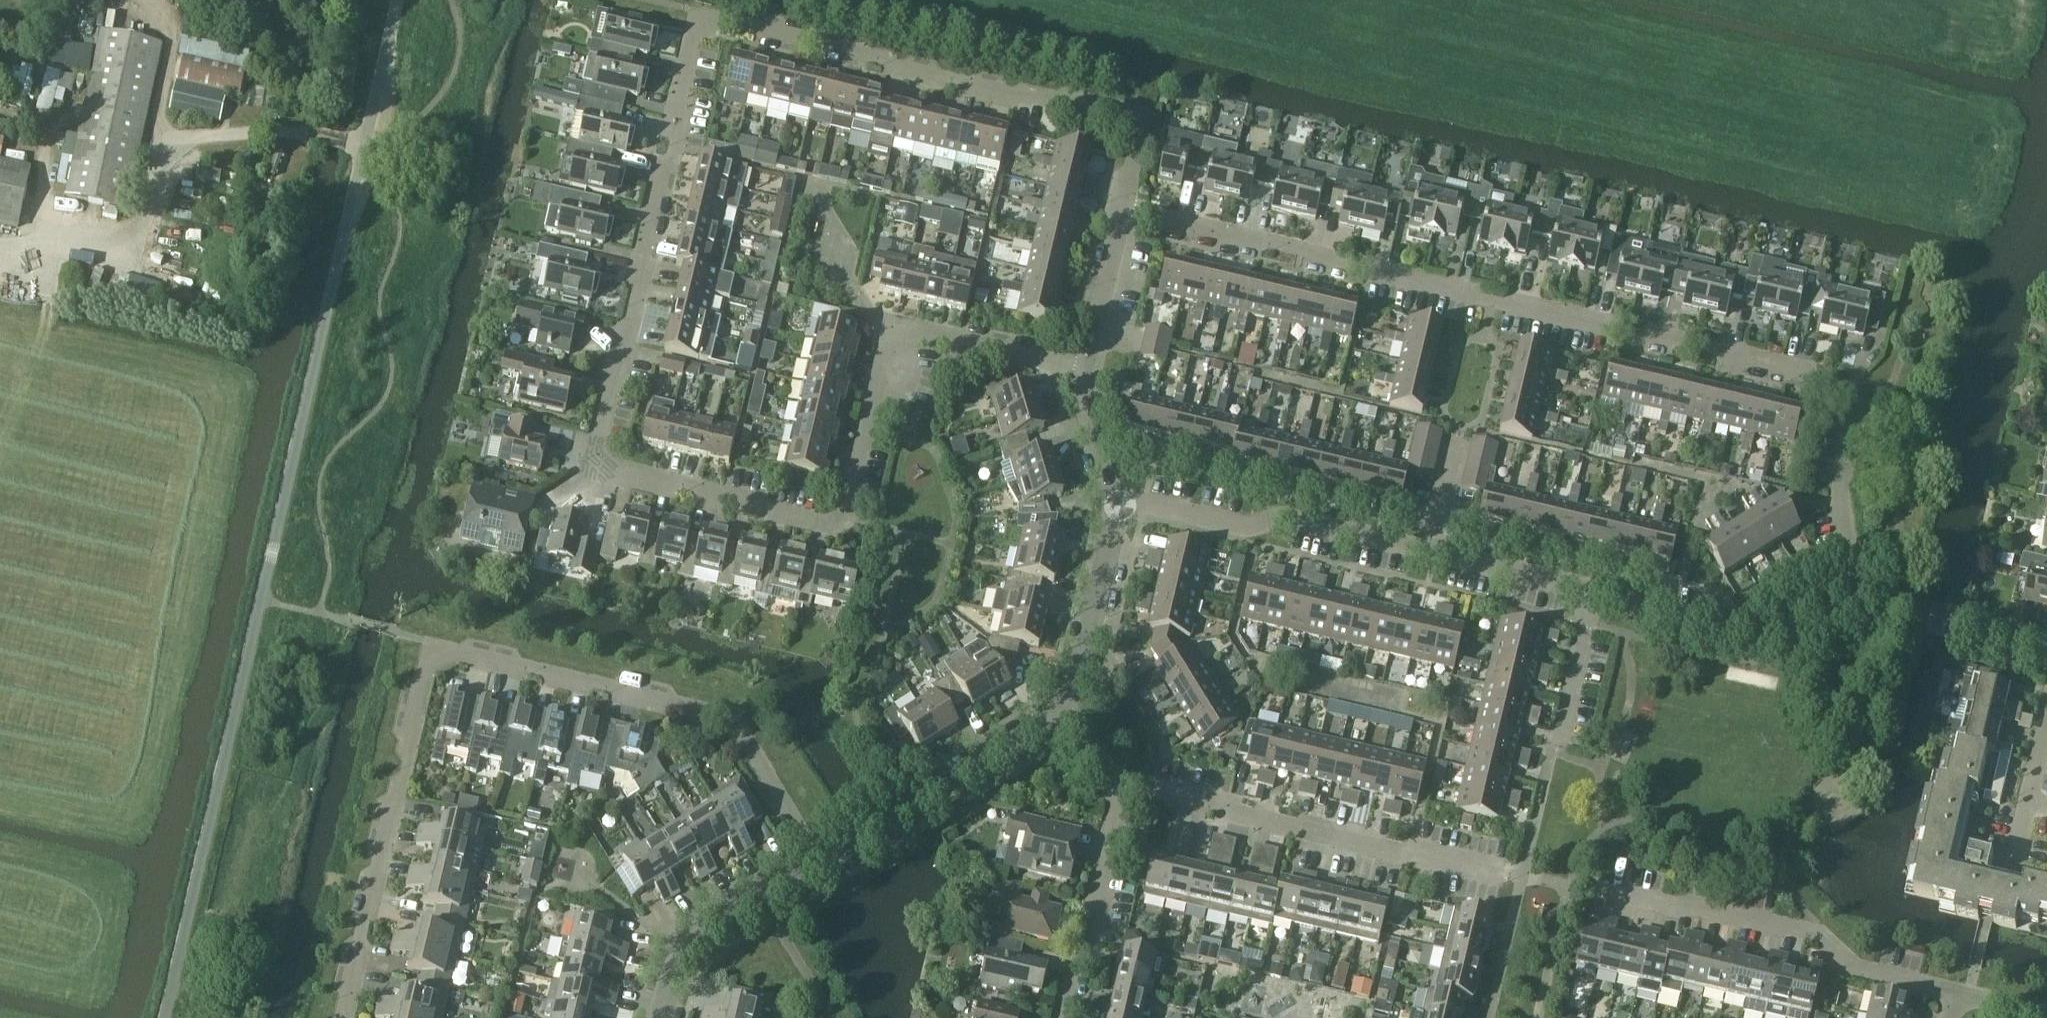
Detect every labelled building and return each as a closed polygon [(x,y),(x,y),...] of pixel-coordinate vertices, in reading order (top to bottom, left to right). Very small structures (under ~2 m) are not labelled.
[(593,41),(590,55),(627,64),(630,51),(648,55),(655,27),(610,16),(604,43),(593,41)] [(244,70),(250,46),(183,30),(178,54),(244,70)] [(100,31),(91,74),(65,196),(125,208),(160,44),(100,31)] [(590,55),(583,82),(580,99),(616,107),(620,92),(638,97),(645,68),(627,64),(590,55)] [(178,80),(240,96),(246,72),(184,56),(178,80)] [(734,58),(724,101),(746,106),(756,64),(734,58)] [(756,64),(746,106),(767,111),(777,69),(756,64)] [(22,69),(14,106),(27,109),(35,71),(22,69)] [(777,69),(767,111),(788,116),(798,74),(777,69)] [(798,74),(788,116),(809,121),(819,79),(798,74)] [(819,79),(809,121),(830,126),(840,83),(819,79)] [(218,121),(225,93),(176,81),(169,109),(218,121)] [(840,83),(830,126),(851,131),(861,88),(840,83)] [(880,102),(881,102),(883,94),(861,88),(851,131),(871,136),(873,136),(880,102)] [(570,141),(606,150),(625,154),(631,126),(613,122),(616,107),(580,99),(570,141)] [(873,136),(871,136),(870,144),(892,149),(902,107),(881,102),(880,102),(873,136)] [(913,154),(923,112),(902,107),(892,149),(913,154)] [(923,112),(913,154),(934,159),(944,117),(923,112)] [(944,117),(934,159),(954,164),(964,122),(944,117)] [(964,122),(954,164),(976,169),(986,127),(964,122)] [(1211,137),(1234,142),(1237,130),(1214,125),(1211,137)] [(998,174),(1008,132),(986,127),(976,169),(998,174)] [(1197,170),(1204,138),(1170,130),(1158,182),(1181,187),(1186,168),(1197,170)] [(736,149),(734,157),(755,162),(757,154),(756,153),(758,142),(740,137),(737,149),(736,149)] [(1204,138),(1197,170),(1209,173),(1204,193),(1227,198),(1235,159),(1238,146),(1204,138)] [(560,183),(570,185),(615,196),(622,168),(603,163),(606,150),(570,141),(560,183)] [(757,154),(755,162),(776,167),(778,159),(781,147),(760,142),(757,154)] [(713,143),(711,152),(734,157),(736,149),(713,143)] [(1090,151),(1058,144),(1054,162),(1053,166),(1085,173),(1090,151)] [(1235,159),(1227,198),(1249,203),(1253,183),(1265,186),(1270,163),(1272,155),(1259,152),(1256,164),(1235,159)] [(747,168),(702,157),(697,180),(742,191),(747,168)] [(1034,157),(1032,165),(1042,168),(1044,159),(1034,157)] [(778,159),(776,167),(797,172),(799,164),(778,159)] [(1085,173),(1053,166),(1054,162),(1044,159),(1042,168),(1052,170),(1048,187),(1080,194),(1085,173)] [(30,168),(0,162),(0,223),(17,227),(30,168)] [(1293,213),(1302,175),(1282,170),(1283,166),(1270,163),(1265,186),(1276,189),(1272,208),(1293,213)] [(1306,163),(1303,175),(1302,175),(1293,213),(1316,219),(1321,199),(1332,202),(1339,171),(1306,163)] [(799,164),(797,172),(805,174),(807,166),(799,164)] [(1405,190),(1403,204),(1414,207),(1410,226),(1420,229),(1419,231),(1433,234),(1442,193),(1444,181),(1427,177),(1423,170),(1411,167),(1405,190)] [(839,182),(841,173),(833,171),(831,180),(839,182)] [(1372,178),(1351,173),(1339,171),(1332,202),(1344,205),(1339,224),(1361,229),(1369,191),(1372,178)] [(841,173),(839,182),(847,184),(849,175),(841,173)] [(786,177),(781,199),(792,202),(797,180),(786,177)] [(742,191),(697,180),(692,201),(726,209),(726,210),(737,213),(742,191)] [(1444,181),(1442,193),(1433,234),(1445,237),(1445,235),(1456,237),(1461,217),(1472,220),(1479,189),(1444,181)] [(875,182),(873,190),(882,192),(884,184),(875,182)] [(890,194),(892,186),(884,184),(882,192),(890,194)] [(1048,187),(1044,204),(1043,208),(1075,216),(1080,194),(1048,187)] [(1403,204),(1405,190),(1393,188),(1391,196),(1369,191),(1361,229),(1383,235),(1388,215),(1399,218),(1403,204)] [(554,189),(544,231),(559,234),(604,244),(610,216),(591,212),(594,198),(554,189)] [(1514,197),(1492,192),(1479,189),(1472,220),(1484,223),(1480,243),(1490,245),(1489,248),(1502,251),(1511,210),(1514,197)] [(917,192),(915,200),(924,202),(926,194),(917,192)] [(932,204),(934,196),(926,194),(924,202),(932,204)] [(1024,199),(1022,208),(1032,210),(1034,202),(1024,199)] [(721,229),(726,210),(726,209),(692,201),(687,222),(721,230),(721,229)] [(961,201),(959,210),(966,212),(968,203),(961,201)] [(1075,216),(1043,208),(1044,204),(1034,202),(1032,210),(1042,212),(1038,229),(1070,236),(1075,216)] [(1547,213),(1542,237),(1554,240),(1549,260),(1560,262),(1559,264),(1571,267),(1581,226),(1583,214),(1562,209),(1563,205),(1550,202),(1547,213)] [(976,214),(978,205),(968,203),(966,212),(976,214)] [(900,205),(897,219),(913,223),(917,209),(900,205)] [(789,210),(778,208),(775,220),(786,223),(789,210)] [(940,224),(943,213),(922,208),(920,220),(940,224)] [(1542,237),(1547,213),(1535,210),(1534,215),(1511,210),(1502,251),(1514,254),(1515,251),(1526,254),(1530,234),(1542,237)] [(940,224),(939,227),(957,231),(960,217),(943,213),(940,224)] [(970,219),(968,229),(984,232),(987,223),(970,219)] [(772,234),(783,237),(786,223),(775,220),(772,234)] [(682,243),(727,254),(732,232),(721,229),(721,230),(687,222),(682,243)] [(1581,226),(1571,267),(1584,270),(1585,268),(1595,270),(1600,250),(1611,253),(1616,235),(1617,230),(1604,227),(1603,232),(1581,226)] [(1070,236),(1038,229),(1034,246),(1033,250),(1065,258),(1070,236)] [(1636,295),(1648,243),(1616,235),(1611,253),(1608,267),(1619,270),(1615,290),(1636,295)] [(879,240),(872,272),(883,275),(879,292),(901,297),(909,262),(889,258),(892,243),(879,240)] [(1014,241),(1012,250),(1022,252),(1024,243),(1014,241)] [(770,242),(765,263),(776,266),(781,244),(770,242)] [(727,254),(682,243),(677,265),(684,267),(685,265),(711,272),(711,271),(719,273),(723,274),(727,254)] [(1065,258),(1033,250),(1034,246),(1024,243),(1022,252),(1032,254),(1028,271),(1060,279),(1065,258)] [(1648,243),(1636,295),(1659,300),(1661,292),(1669,293),(1671,282),(1675,283),(1682,256),(1683,251),(1648,243)] [(590,301),(597,273),(578,269),(581,255),(540,245),(536,260),(552,263),(545,291),(564,295),(563,300),(577,303),(578,298),(590,301)] [(1704,311),(1713,273),(1692,268),(1694,259),(1682,256),(1675,283),(1680,284),(1677,295),(1685,297),(1683,306),(1704,311)] [(933,257),(931,267),(930,267),(922,302),(944,307),(954,262),(933,257)] [(1774,315),(1786,265),(1753,257),(1749,272),(1745,288),(1757,291),(1752,310),(1774,315)] [(966,312),(968,302),(976,266),(954,261),(954,262),(944,307),(966,312)] [(909,262),(901,297),(922,302),(930,267),(909,262)] [(1156,292),(1153,303),(1162,305),(1164,295),(1181,299),(1188,267),(1166,262),(1159,293),(1156,292)] [(776,266),(765,263),(760,284),(771,286),(776,266)] [(679,288),(714,296),(719,273),(711,271),(711,272),(685,265),(684,267),(679,288)] [(1813,304),(1819,277),(1806,274),(1807,270),(1786,265),(1774,315),(1797,320),(1801,301),(1813,304)] [(1723,266),(1721,275),(1713,273),(1704,311),(1726,316),(1731,297),(1742,300),(1745,288),(1749,272),(1723,266)] [(1181,299),(1198,303),(1202,304),(1209,272),(1188,267),(1181,299)] [(1060,279),(1028,271),(1024,288),(1023,292),(1055,300),(1060,279)] [(1209,272),(1202,304),(1198,303),(1195,313),(1204,315),(1206,305),(1223,309),(1230,277),(1209,272)] [(1221,318),(1238,322),(1240,313),(1244,314),(1251,282),(1230,277),(1223,309),(1221,318)] [(1841,331),(1850,292),(1830,288),(1832,280),(1819,277),(1813,304),(1824,306),(1820,326),(1841,331)] [(1251,282),(1244,314),(1240,313),(1238,322),(1237,323),(1246,325),(1248,315),(1265,319),(1273,287),(1251,282)] [(1004,283),(1002,292),(1012,294),(1014,286),(1004,283)] [(787,299),(790,288),(777,285),(775,297),(787,299)] [(1018,314),(1050,322),(1055,300),(1023,292),(1024,288),(1014,286),(1012,294),(1022,297),(1018,314)] [(1265,319),(1282,323),(1286,324),(1293,292),(1273,287),(1265,319)] [(714,296),(679,288),(674,309),(709,317),(709,316),(714,296)] [(974,303),(983,305),(986,292),(977,290),(974,303)] [(1286,324),(1282,323),(1279,333),(1288,335),(1290,325),(1307,329),(1315,297),(1293,292),(1286,324)] [(1866,326),(1878,328),(1880,320),(1885,296),(1873,293),(1871,298),(1850,292),(1841,331),(1863,336),(1866,326)] [(768,299),(759,297),(758,306),(766,308),(768,299)] [(1315,297),(1307,329),(1324,333),(1328,334),(1336,302),(1315,297)] [(1336,302),(1328,334),(1324,333),(1321,343),(1330,345),(1333,335),(1350,339),(1358,307),(1336,302)] [(539,331),(536,347),(569,355),(573,340),(580,342),(586,320),(521,304),(516,326),(539,331)] [(756,314),(764,316),(766,308),(758,306),(756,314)] [(839,312),(814,306),(811,320),(818,321),(813,342),(857,352),(859,342),(854,341),(857,329),(836,324),(839,312)] [(713,340),(717,341),(717,340),(714,339),(717,334),(719,325),(718,319),(719,318),(709,316),(709,317),(674,309),(669,329),(713,340)] [(1195,313),(1193,323),(1201,325),(1204,315),(1195,313)] [(771,314),(767,330),(779,333),(783,317),(771,314)] [(1442,327),(1410,319),(1406,337),(1405,341),(1437,349),(1442,327)] [(1237,323),(1235,333),(1244,335),(1246,325),(1237,323)] [(1148,327),(1145,340),(1169,346),(1172,333),(1148,327)] [(664,351),(698,359),(699,359),(708,361),(709,360),(712,355),(714,346),(713,340),(669,329),(664,351)] [(749,330),(747,344),(758,345),(760,331),(749,330)] [(1386,332),(1384,341),(1394,343),(1396,335),(1386,332)] [(1279,333),(1277,343),(1286,345),(1288,335),(1279,333)] [(1400,362),(1432,370),(1437,349),(1405,341),(1406,337),(1396,335),(1394,343),(1404,346),(1400,362)] [(808,363),(847,372),(849,361),(855,362),(857,352),(813,342),(808,363)] [(1321,343),(1319,353),(1328,355),(1330,345),(1321,343)] [(764,344),(762,352),(770,354),(772,346),(764,344)] [(1552,353),(1520,345),(1515,367),(1547,375),(1546,380),(1556,382),(1558,373),(1548,371),(1552,353)] [(1168,351),(1143,346),(1140,358),(1165,364),(1168,351)] [(762,352),(760,361),(768,363),(770,354),(762,352)] [(518,379),(513,401),(564,413),(570,385),(551,380),(554,365),(507,354),(502,375),(518,379)] [(663,357),(660,371),(680,376),(683,362),(663,357)] [(680,376),(694,379),(697,366),(683,362),(680,376)] [(1395,383),(1427,391),(1432,370),(1400,362),(1396,379),(1395,383)] [(804,384),(847,394),(849,384),(844,383),(847,372),(808,363),(804,384)] [(1547,375),(1515,367),(1510,388),(1542,396),(1546,380),(1547,375)] [(1624,404),(1632,372),(1610,367),(1602,399),(1620,403),(1624,404)] [(1632,372),(1624,404),(1620,403),(1617,413),(1626,415),(1629,405),(1645,409),(1652,377),(1632,372)] [(1558,373),(1556,382),(1566,384),(1568,376),(1558,373)] [(1374,383),(1384,385),(1386,377),(1376,374),(1374,383)] [(1427,391),(1395,383),(1396,379),(1386,377),(1384,385),(1394,388),(1390,406),(1422,413),(1427,391)] [(1652,377),(1645,409),(1662,413),(1666,414),(1674,382),(1652,377)] [(1010,381),(983,389),(986,401),(991,399),(997,420),(1037,408),(1031,386),(1013,391),(1010,381)] [(1674,382),(1666,414),(1662,413),(1659,423),(1668,425),(1671,415),(1687,419),(1695,387),(1674,382)] [(799,405),(837,414),(839,403),(845,404),(847,394),(804,384),(799,405)] [(1178,386),(1176,396),(1184,398),(1187,388),(1178,386)] [(763,389),(754,387),(753,394),(761,396),(763,389)] [(1148,434),(1156,402),(1140,399),(1142,389),(1134,387),(1131,398),(1134,399),(1127,429),(1148,434)] [(1695,387),(1687,419),(1704,423),(1708,424),(1716,392),(1695,387)] [(1542,396),(1510,388),(1505,409),(1537,417),(1536,422),(1546,424),(1548,415),(1538,413),(1542,396)] [(1716,392),(1708,424),(1704,423),(1702,433),(1710,435),(1713,425),(1729,429),(1737,397),(1716,392)] [(750,404),(759,406),(761,396),(753,394),(750,404)] [(1170,439),(1178,407),(1182,408),(1184,398),(1176,396),(1173,407),(1156,402),(1148,434),(1170,439)] [(1220,396),(1218,406),(1227,408),(1229,398),(1220,396)] [(1737,397),(1729,429),(1746,433),(1750,434),(1758,402),(1737,397)] [(653,401),(642,444),(666,450),(674,415),(673,415),(675,407),(653,401)] [(1758,402),(1750,434),(1746,433),(1744,443),(1752,445),(1755,435),(1771,439),(1779,407),(1758,402)] [(794,425),(837,436),(839,426),(834,425),(837,414),(799,405),(794,425)] [(1212,449),(1220,417),(1224,418),(1227,408),(1218,406),(1215,416),(1199,412),(1191,444),(1212,449)] [(1199,412),(1182,408),(1178,407),(1170,439),(1191,444),(1199,412)] [(1793,443),(1801,412),(1779,407),(1771,439),(1788,443),(1786,453),(1794,455),(1797,444),(1793,443)] [(1037,408),(997,420),(1003,440),(999,441),(1003,454),(1030,445),(1026,434),(1044,429),(1037,408)] [(1537,417),(1505,409),(1500,432),(1532,439),(1536,422),(1537,417)] [(1261,412),(1259,422),(1268,424),(1270,414),(1261,412)] [(1617,413),(1615,424),(1624,426),(1626,415),(1617,413)] [(674,415),(666,450),(685,454),(693,420),(674,415)] [(1548,415),(1546,424),(1556,426),(1558,418),(1548,415)] [(539,472),(546,443),(534,440),(537,427),(494,417),(489,439),(504,442),(499,462),(539,472)] [(1212,449),(1233,454),(1234,454),(1240,429),(1242,423),(1224,418),(1220,417),(1212,449)] [(693,420),(685,454),(706,459),(714,425),(693,420)] [(1254,465),(1261,434),(1265,434),(1268,424),(1259,422),(1257,433),(1240,429),(1234,454),(1233,454),(1232,460),(1254,465)] [(1304,422),(1301,432),(1310,435),(1312,424),(1304,422)] [(1659,423),(1657,433),(1666,435),(1668,425),(1659,423)] [(729,464),(730,457),(737,430),(714,425),(706,459),(729,464)] [(789,447),(827,456),(829,445),(835,446),(837,436),(794,425),(789,447)] [(1443,432),(1435,430),(1418,426),(1415,439),(1440,445),(1443,432)] [(752,430),(744,428),(742,436),(750,438),(752,430)] [(1282,438),(1275,470),(1296,475),(1303,444),(1307,445),(1310,435),(1301,432),(1299,442),(1282,438)] [(1346,432),(1343,442),(1352,444),(1354,434),(1346,432)] [(1702,433),(1699,443),(1708,445),(1710,435),(1702,433)] [(1261,434),(1254,465),(1275,470),(1282,438),(1265,434),(1261,434)] [(740,445),(748,447),(750,438),(742,436),(740,445)] [(1415,439),(1412,451),(1437,457),(1440,445),(1415,439)] [(1498,445),(1473,440),(1470,452),(1495,458),(1498,445)] [(1324,449),(1316,480),(1337,485),(1345,453),(1349,454),(1352,444),(1343,442),(1341,453),(1324,449)] [(1388,442),(1385,452),(1394,454),(1396,444),(1388,442)] [(1744,443),(1741,453),(1750,455),(1752,445),(1744,443)] [(1303,444),(1296,475),(1316,480),(1324,449),(1307,445),(1303,444)] [(1008,486),(1017,483),(1056,471),(1050,450),(1033,455),(1030,445),(1003,454),(1006,464),(1002,466),(1008,486)] [(784,469),(827,479),(829,468),(824,467),(827,456),(789,447),(784,469)] [(1412,451),(1409,463),(1434,469),(1437,457),(1412,451)] [(1366,458),(1359,490),(1380,495),(1387,463),(1392,465),(1394,454),(1385,452),(1383,462),(1366,458)] [(1495,458),(1470,452),(1468,464),(1492,470),(1492,469),(1495,458)] [(1345,453),(1337,485),(1359,490),(1366,458),(1349,454),(1345,453)] [(1387,463),(1380,495),(1401,500),(1407,475),(1409,469),(1408,468),(1392,465),(1387,463)] [(1409,469),(1407,475),(1431,481),(1434,469),(1409,463),(1408,468),(1409,469)] [(1492,469),(1492,470),(1468,464),(1465,477),(1493,483),(1496,470),(1492,469)] [(1056,471),(1017,483),(1008,486),(1008,487),(1018,506),(1018,518),(1051,516),(1051,515),(1046,498),(1063,493),(1056,471)] [(1530,476),(1528,486),(1537,488),(1539,478),(1530,476)] [(1492,488),(1493,483),(1465,477),(1462,488),(1485,494),(1488,494),(1489,488),(1492,488)] [(519,557),(530,510),(501,503),(504,490),(475,483),(462,539),(479,543),(478,547),(519,557)] [(1509,492),(1501,524),(1523,529),(1530,497),(1534,498),(1537,488),(1528,486),(1526,496),(1509,492)] [(1573,486),(1570,496),(1578,498),(1581,488),(1573,486)] [(1485,494),(1479,519),(1501,524),(1509,492),(1492,488),(1489,488),(1488,494),(1485,494)] [(1753,495),(1756,500),(1764,495),(1760,490),(1753,495)] [(1756,500),(1760,506),(1767,501),(1764,495),(1756,500)] [(1551,502),(1544,534),(1565,539),(1572,507),(1576,508),(1578,498),(1570,496),(1568,506),(1551,502)] [(1614,496),(1612,506),(1620,508),(1623,498),(1614,496)] [(1551,502),(1534,498),(1530,497),(1523,529),(1544,534),(1551,502)] [(1742,501),(1745,507),(1753,502),(1749,497),(1742,501)] [(1798,530),(1780,499),(1705,545),(1723,576),(1798,530)] [(1753,502),(1745,507),(1749,512),(1756,508),(1753,502)] [(1593,512),(1585,544),(1606,549),(1614,517),(1618,518),(1620,508),(1612,506),(1610,516),(1593,512)] [(1656,506),(1654,516),(1662,518),(1665,508),(1656,506)] [(1593,512),(1576,508),(1572,507),(1565,539),(1585,544),(1593,512)] [(618,550),(641,556),(643,556),(648,533),(652,516),(626,510),(624,520),(610,516),(600,558),(615,562),(618,550)] [(1723,513),(1716,517),(1720,523),(1727,518),(1723,513)] [(591,576),(598,548),(582,544),(586,527),(581,526),(582,521),(556,515),(547,554),(577,561),(575,572),(591,576)] [(1019,550),(1059,559),(1064,538),(1052,535),(1055,524),(1049,523),(1051,516),(1018,518),(1019,528),(1024,529),(1019,550)] [(1635,522),(1627,554),(1648,559),(1656,527),(1660,528),(1662,518),(1654,516),(1652,526),(1635,522)] [(1627,554),(1635,522),(1618,518),(1614,517),(1606,549),(1627,554)] [(1720,523),(1723,528),(1730,524),(1727,518),(1720,523)] [(681,565),(687,542),(691,525),(665,519),(661,536),(648,533),(643,556),(641,556),(639,567),(654,571),(657,559),(680,565),(681,565)] [(1713,520),(1705,524),(1709,530),(1716,525),(1713,520)] [(1709,530),(1712,535),(1719,531),(1716,525),(1709,530)] [(1677,532),(1660,528),(1656,527),(1648,559),(1670,564),(1677,532)] [(681,565),(680,565),(678,576),(693,580),(696,569),(719,574),(721,574),(726,551),(730,534),(705,528),(701,545),(687,542),(681,565)] [(721,574),(719,574),(717,586),(732,589),(735,578),(758,583),(759,583),(765,560),(769,543),(743,538),(739,554),(726,551),(721,574)] [(1210,551),(1172,542),(1167,564),(1205,573),(1210,551)] [(798,592),(804,569),(807,553),(782,547),(778,563),(765,560),(759,583),(758,583),(755,595),(771,598),(774,587),(798,592)] [(1059,559),(1019,550),(1014,571),(1009,570),(1006,582),(1033,589),(1040,590),(1042,579),(1054,582),(1059,559)] [(1148,559),(1160,562),(1162,554),(1150,551),(1148,559)] [(1233,565),(1232,552),(1219,553),(1221,566),(1233,565)] [(1244,578),(1247,554),(1234,552),(1232,576),(1244,578)] [(2025,554),(2021,570),(2034,573),(2027,600),(2046,605),(2046,560),(2025,554)] [(850,605),(857,573),(844,571),(846,562),(821,556),(818,572),(804,569),(798,592),(795,604),(810,608),(813,596),(850,605)] [(1160,562),(1148,559),(1146,568),(1158,571),(1160,562)] [(1162,585),(1200,594),(1205,573),(1167,564),(1162,585)] [(1273,579),(1277,566),(1268,564),(1265,577),(1273,579)] [(1277,566),(1273,579),(1282,581),(1285,568),(1277,566)] [(1316,589),(1319,576),(1310,574),(1307,587),(1316,589)] [(1319,576),(1316,589),(1324,591),(1327,579),(1319,576)] [(1250,581),(1241,620),(1263,625),(1272,586),(1250,581)] [(992,612),(1004,615),(1003,615),(1044,625),(1049,603),(1031,599),(1033,589),(1006,582),(1003,593),(997,591),(992,612)] [(1157,607),(1195,616),(1200,594),(1162,585),(1157,607)] [(1358,599),(1361,587),(1353,585),(1350,597),(1358,599)] [(1284,630),(1293,591),(1272,586),(1263,625),(1284,630)] [(1361,587),(1358,599),(1366,601),(1369,589),(1361,587)] [(1305,635),(1314,596),(1293,591),(1284,630),(1305,635)] [(1138,602),(1150,605),(1152,596),(1140,593),(1138,602)] [(1401,610),(1404,597),(1395,595),(1392,607),(1401,610)] [(1326,640),(1335,601),(1314,596),(1305,635),(1326,640)] [(1404,597),(1401,610),(1409,612),(1412,599),(1404,597)] [(1347,645),(1357,606),(1335,601),(1326,640),(1347,645)] [(1150,605),(1138,602),(1136,610),(1148,613),(1150,605)] [(1442,619),(1445,607),(1437,605),(1434,617),(1442,619)] [(1369,650),(1378,611),(1357,606),(1347,645),(1369,650)] [(1195,616),(1157,607),(1151,629),(1155,630),(1182,636),(1190,638),(1195,616)] [(1445,607),(1442,619),(1450,621),(1453,609),(1445,607)] [(1390,655),(1399,616),(1378,611),(1369,650),(1390,655)] [(989,641),(1016,661),(1016,660),(1020,643),(1039,647),(1044,625),(1003,615),(998,636),(993,635),(989,641)] [(1411,660),(1420,621),(1399,616),(1390,655),(1411,660)] [(1540,629),(1502,620),(1497,641),(1535,650),(1540,629)] [(1432,665),(1441,626),(1420,621),(1411,660),(1432,665)] [(1441,626),(1432,665),(1454,670),(1455,664),(1457,656),(1463,631),(1441,626)] [(1182,636),(1155,630),(1150,649),(1180,643),(1182,636)] [(1557,642),(1559,633),(1547,630),(1545,639),(1557,642)] [(905,643),(912,654),(922,647),(916,637),(905,643)] [(963,651),(969,662),(991,697),(1011,685),(1001,670),(1016,661),(989,641),(985,645),(978,642),(963,651)] [(1492,663),(1530,672),(1535,650),(1497,641),(1492,663)] [(1184,649),(1180,643),(1150,649),(1161,663),(1184,649)] [(1169,685),(1203,664),(1192,645),(1184,649),(1161,663),(1157,665),(1169,685)] [(942,680),(953,698),(963,693),(972,709),(991,697),(969,662),(963,651),(934,668),(942,680)] [(1457,656),(1455,664),(1479,669),(1480,662),(1457,656)] [(1487,684),(1525,693),(1530,672),(1492,663),(1487,684)] [(1181,703),(1215,682),(1203,664),(1169,685),(1181,703)] [(1537,674),(1549,677),(1551,669),(1539,666),(1537,674)] [(1365,667),(1363,677),(1374,680),(1377,669),(1365,667)] [(2010,690),(2013,678),(1978,670),(1970,702),(2022,715),(2024,707),(2007,703),(2010,690)] [(1549,677),(1537,674),(1534,683),(1547,686),(1549,677)] [(916,703),(938,738),(958,726),(948,710),(957,704),(953,698),(942,680),(932,687),(935,691),(916,703)] [(1153,695),(1164,688),(1159,681),(1148,687),(1153,695)] [(1192,721),(1226,701),(1215,682),(1181,703),(1192,721)] [(1482,705),(1520,714),(1525,693),(1487,684),(1482,705)] [(1164,688),(1153,695),(1158,702),(1168,696),(1164,688)] [(469,754),(481,707),(470,704),(470,703),(463,701),(464,695),(448,692),(432,763),(444,766),(448,749),(469,754)] [(503,762),(514,715),(503,712),(504,711),(496,709),(497,703),(483,699),(481,707),(469,754),(465,771),(477,773),(481,757),(503,762)] [(1226,701),(1192,721),(1204,740),(1238,720),(1226,701)] [(2022,715),(1970,702),(1965,724),(2000,732),(2003,720),(2020,724),(2022,715)] [(938,738),(916,703),(898,714),(895,710),(885,716),(900,740),(909,734),(919,750),(938,738)] [(514,715),(503,762),(500,775),(511,777),(515,761),(536,766),(548,719),(537,717),(538,714),(530,713),(531,707),(517,704),(514,715)] [(1350,718),(1413,726),(1415,714),(1352,705),(1350,718)] [(1477,726),(1515,735),(1520,714),(1482,705),(1477,726)] [(1527,716),(1539,719),(1541,710),(1529,707),(1527,716)] [(548,719),(536,766),(533,782),(544,785),(548,768),(569,773),(581,727),(570,725),(571,722),(563,720),(564,715),(550,712),(548,719)] [(581,727),(569,773),(566,787),(577,789),(581,772),(604,777),(606,770),(607,770),(616,731),(604,729),(605,727),(596,725),(598,719),(584,715),(581,727)] [(1539,719),(1527,716),(1525,725),(1537,728),(1539,719)] [(1175,732),(1186,725),(1182,718),(1171,724),(1175,732)] [(1268,767),(1278,728),(1256,723),(1247,762),(1268,767)] [(2000,732),(1965,724),(1960,745),(1960,746),(1989,752),(1989,753),(2001,756),(2001,755),(2011,757),(2013,748),(1997,744),(2000,732)] [(1186,725),(1175,732),(1180,739),(1191,732),(1186,725)] [(1472,747),(1510,756),(1515,735),(1477,726),(1472,747)] [(657,761),(662,742),(649,739),(650,731),(636,728),(635,734),(627,732),(626,734),(616,731),(607,770),(629,775),(640,793),(667,777),(657,761)] [(1290,772),(1299,733),(1278,728),(1268,767),(1290,772)] [(1311,777),(1320,738),(1299,733),(1290,772),(1311,777)] [(1332,782),(1341,743),(1320,738),(1311,777),(1332,782)] [(2016,928),(2018,919),(2046,925),(2046,885),(2026,880),(2023,890),(1993,882),(1950,872),(1970,789),(1980,791),(1989,752),(1960,746),(1960,745),(1951,742),(1942,780),(1932,777),(1905,892),(1942,900),(1939,910),(1985,921),(2016,928)] [(1353,787),(1362,748),(1341,743),(1332,782),(1353,787)] [(1225,746),(1223,756),(1235,759),(1237,749),(1225,746)] [(1467,769),(1505,778),(1510,756),(1472,747),(1467,769)] [(1374,792),(1384,753),(1362,748),(1353,787),(1374,792)] [(1517,758),(1529,761),(1531,753),(1519,749),(1517,758)] [(1396,797),(1405,758),(1384,753),(1374,792),(1396,797)] [(2001,755),(2001,756),(1992,794),(1986,792),(1984,801),(2000,805),(2011,757),(2001,755)] [(1417,802),(1426,763),(1405,758),(1396,797),(1417,802)] [(1529,761),(1517,758),(1515,767),(1527,770),(1529,761)] [(1462,790),(1500,799),(1505,778),(1467,769),(1462,790)] [(1264,786),(1268,773),(1259,771),(1256,784),(1264,786)] [(1268,773),(1264,786),(1273,788),(1276,775),(1268,773)] [(764,817),(748,792),(741,781),(714,797),(718,803),(716,804),(746,852),(754,847),(744,830),(764,817)] [(1307,796),(1310,783),(1301,781),(1298,794),(1307,796)] [(1310,783),(1307,796),(1316,798),(1319,785),(1310,783)] [(1457,811),(1495,820),(1500,799),(1462,790),(1457,811)] [(1349,806),(1352,793),(1343,791),(1340,804),(1349,806)] [(1507,800),(1519,803),(1521,794),(1509,791),(1507,800)] [(1352,793),(1349,806),(1357,808),(1360,795),(1352,793)] [(1519,803),(1507,800),(1505,808),(1517,811),(1519,803)] [(1391,816),(1394,803),(1386,801),(1383,814),(1391,816)] [(1394,803),(1391,816),(1400,818),(1402,805),(1394,803)] [(746,852),(716,804),(697,815),(716,846),(727,840),(738,857),(746,852)] [(419,835),(482,850),(488,829),(473,825),(476,813),(447,806),(441,831),(421,826),(419,835)] [(679,826),(709,875),(717,870),(707,853),(716,846),(697,815),(679,826)] [(1067,879),(1075,844),(1067,842),(1070,829),(1013,815),(1009,831),(1013,838),(1027,842),(1021,868),(1067,879)] [(1460,827),(1463,828),(1472,830),(1475,818),(1463,815),(1460,827)] [(661,837),(680,868),(690,862),(701,880),(709,875),(679,826),(661,837)] [(498,854),(482,851),(482,850),(419,835),(416,845),(436,849),(433,861),(477,871),(479,863),(495,867),(498,854)] [(643,849),(673,897),(680,892),(670,875),(680,868),(661,837),(643,849)] [(673,897),(643,849),(638,841),(619,853),(627,866),(616,873),(632,898),(653,885),(664,903),(673,897)] [(1152,859),(1144,896),(1166,902),(1169,886),(1178,850),(1168,848),(1165,862),(1152,859)] [(1169,886),(1166,902),(1186,906),(1194,869),(1184,866),(1187,852),(1178,850),(1169,886)] [(1990,876),(1994,856),(1972,851),(1967,870),(1990,876)] [(1194,869),(1186,906),(1208,911),(1220,860),(1210,858),(1207,872),(1194,869)] [(542,881),(544,861),(528,859),(526,880),(542,881)] [(1220,860),(1208,911),(1229,916),(1238,879),(1226,876),(1229,862),(1220,860)] [(409,877),(472,892),(477,871),(433,861),(431,873),(411,868),(409,877)] [(1238,879),(1229,916),(1251,922),(1256,901),(1263,870),(1252,867),(1249,882),(1238,879)] [(1280,889),(1279,889),(1268,886),(1271,872),(1263,870),(1256,901),(1251,922),(1272,926),(1273,920),(1272,919),(1280,889)] [(1272,919),(1273,920),(1294,924),(1306,873),(1296,870),(1293,885),(1280,882),(1279,889),(1280,889),(1272,919)] [(1306,873),(1294,924),(1315,929),(1323,892),(1312,889),(1315,875),(1306,873)] [(436,918),(464,925),(472,892),(409,877),(406,886),(426,891),(423,903),(438,907),(436,918)] [(1323,892),(1315,929),(1335,934),(1348,882),(1338,880),(1335,895),(1323,892)] [(995,881),(992,895),(1002,897),(994,927),(1053,941),(1060,909),(1047,906),(1050,894),(1034,890),(1031,903),(1020,900),(1022,888),(995,881)] [(1348,882),(1335,934),(1357,939),(1366,902),(1354,899),(1357,885),(1348,882)] [(1366,902),(1357,939),(1378,944),(1391,892),(1380,890),(1377,904),(1366,902)] [(1405,896),(1395,894),(1390,915),(1401,917),(1405,896)] [(1492,916),(1455,908),(1450,929),(1487,938),(1492,916)] [(571,940),(627,954),(629,945),(609,941),(614,917),(585,910),(582,921),(576,920),(571,940)] [(1401,917),(1390,915),(1388,926),(1398,928),(1401,917)] [(393,943),(445,955),(456,958),(464,925),(436,918),(433,929),(418,925),(415,938),(395,933),(393,943)] [(1584,931),(1575,967),(1597,972),(1609,920),(1600,918),(1597,935),(1584,931)] [(1609,920),(1597,972),(1619,977),(1627,942),(1615,939),(1618,923),(1609,920)] [(1627,942),(1619,977),(1640,982),(1652,930),(1642,928),(1638,944),(1627,942)] [(1435,941),(1433,948),(1482,959),(1487,938),(1450,929),(1446,944),(1435,941)] [(1652,930),(1640,982),(1641,982),(1639,991),(1659,995),(1661,987),(1662,981),(1669,952),(1668,951),(1656,949),(1660,932),(1652,930)] [(1662,981),(1661,987),(1682,992),(1683,986),(1684,986),(1695,934),(1686,932),(1682,948),(1669,945),(1668,951),(1669,952),(1662,981)] [(1695,934),(1684,986),(1704,991),(1712,956),(1700,953),(1704,937),(1695,934)] [(1016,957),(1019,943),(992,937),(981,986),(1020,995),(1022,990),(1040,994),(1047,965),(1016,957)] [(1165,939),(1162,950),(1175,952),(1177,942),(1165,939)] [(559,963),(566,964),(566,963),(602,972),(605,959),(624,964),(627,954),(571,940),(571,943),(564,942),(559,963)] [(1712,956),(1704,991),(1725,996),(1737,944),(1728,942),(1724,958),(1712,956)] [(456,958),(445,955),(393,943),(391,952),(410,957),(407,969),(422,972),(419,983),(449,990),(456,958)] [(1737,944),(1725,996),(1746,1001),(1754,966),(1742,963),(1746,947),(1737,944)] [(1187,945),(1184,956),(1197,959),(1199,948),(1187,945)] [(1220,949),(1202,945),(1200,954),(1218,959),(1220,949)] [(1399,950),(1389,948),(1386,960),(1396,962),(1399,950)] [(1428,970),(1440,973),(1477,982),(1482,959),(1433,948),(1428,970)] [(1116,971),(1151,979),(1156,957),(1125,950),(1124,956),(1120,955),(1116,971)] [(1754,966),(1746,1001),(1744,1012),(1765,1017),(1779,954),(1770,952),(1766,969),(1754,966)] [(1796,976),(1784,973),(1788,956),(1779,954),(1765,1017),(1770,1017),(1787,1017),(1796,976)] [(1386,960),(1383,969),(1394,972),(1396,962),(1386,960)] [(1814,1003),(1822,965),(1812,962),(1808,979),(1796,976),(1787,1017),(1810,1017),(1814,1003)] [(561,984),(616,997),(619,987),(599,983),(602,972),(566,963),(566,964),(561,984)] [(1272,964),(1269,976),(1281,979),(1284,966),(1272,964)] [(1291,974),(1289,980),(1303,983),(1305,971),(1299,970),(1291,974)] [(1151,979),(1116,971),(1113,985),(1117,986),(1115,993),(1146,1000),(1151,979)] [(1465,1000),(1465,1001),(1472,1003),(1477,982),(1440,973),(1435,993),(1465,1000)] [(1336,976),(1333,988),(1343,991),(1346,979),(1336,976)] [(1191,988),(1201,990),(1203,980),(1193,978),(1191,988)] [(1354,979),(1351,994),(1370,998),(1373,983),(1354,979)] [(383,994),(400,998),(403,985),(386,981),(383,994)] [(448,991),(449,990),(419,983),(417,995),(402,991),(399,1004),(380,999),(377,1008),(418,1017),(442,1017),(446,1002),(463,1006),(465,995),(448,991)] [(552,983),(548,1002),(556,1004),(556,1006),(592,1014),(595,1002),(614,1007),(616,997),(561,984),(561,985),(552,983)] [(1201,990),(1191,988),(1188,999),(1198,1001),(1201,990)] [(730,989),(724,1012),(704,1007),(702,1017),(707,1017),(771,1017),(776,1000),(730,989)] [(1376,1001),(1387,1003),(1389,993),(1379,990),(1376,1001)] [(1435,993),(1428,991),(1423,1012),(1448,1017),(1461,1017),(1465,1001),(1465,1000),(1435,993)] [(1827,991),(1823,1003),(1836,1007),(1839,994),(1827,991)] [(1115,993),(1114,998),(1110,998),(1106,1013),(1126,1017),(1142,1017),(1146,1000),(1115,993)] [(1873,994),(1868,1016),(1878,1017),(1916,1017),(1905,1015),(1908,1002),(1873,994)] [(1376,1001),(1374,1012),(1384,1014),(1387,1003),(1376,1001)] [(548,1002),(544,1016),(552,1017),(591,1017),(592,1014),(556,1006),(556,1004),(548,1002)] [(1019,1014),(979,1004),(976,1017),(1018,1017),(1019,1014)] [(377,1008),(375,1017),(377,1017),(418,1017),(377,1008)]
